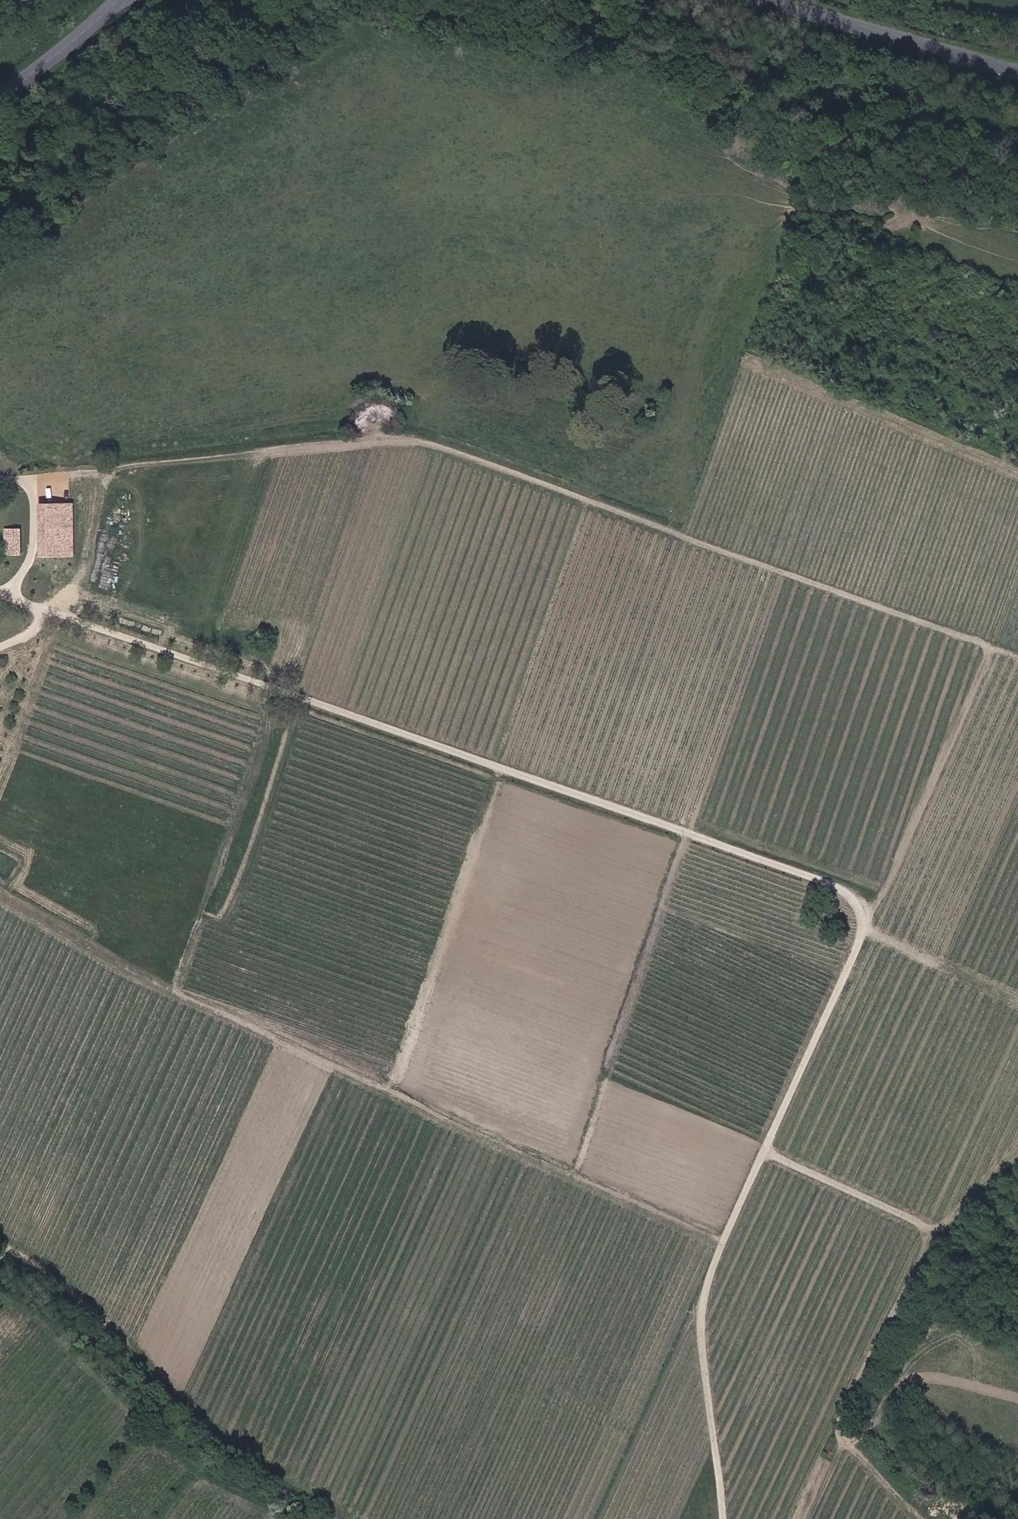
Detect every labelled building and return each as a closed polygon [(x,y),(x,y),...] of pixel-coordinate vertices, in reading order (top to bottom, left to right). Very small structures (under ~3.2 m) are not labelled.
[(24,554),(24,529),(8,529),(9,555),(24,554)] [(45,552),(42,559),(56,565),(59,558),(45,552)] [(284,709),(278,707),(276,717),(281,718),(284,709)]
